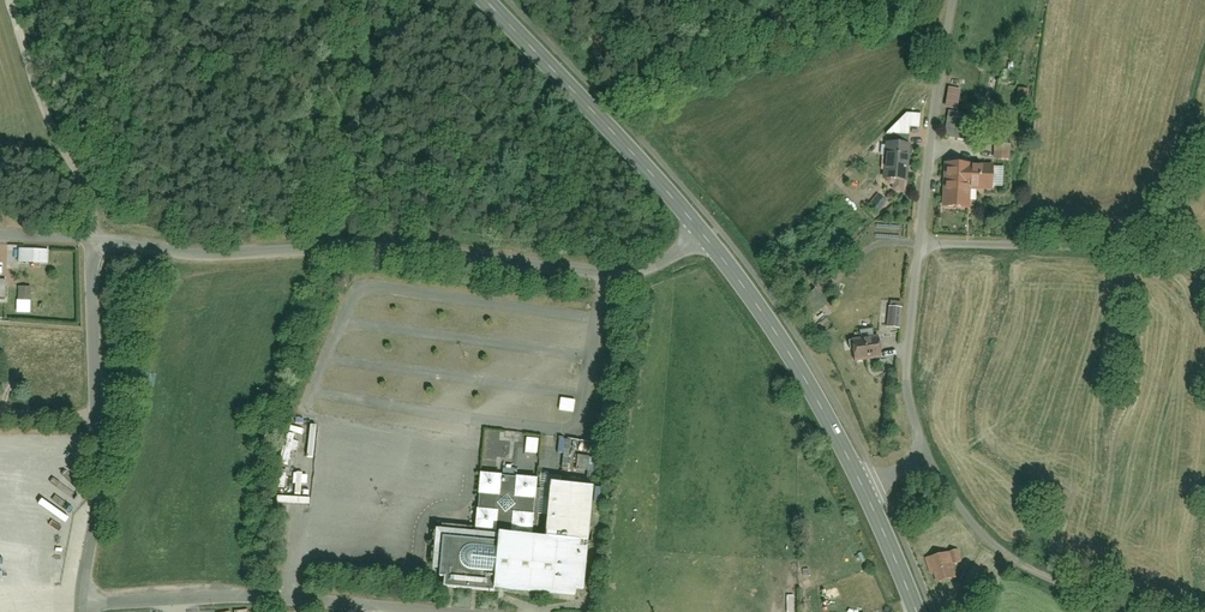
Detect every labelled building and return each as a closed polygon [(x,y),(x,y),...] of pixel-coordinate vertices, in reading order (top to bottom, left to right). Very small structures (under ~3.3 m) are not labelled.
[(944,112),(958,114),(960,89),(947,88),(944,112)] [(906,114),(885,135),(896,138),(903,132),(918,133),(919,115),(906,114)] [(946,119),(945,139),(973,141),(974,121),(946,119)] [(883,144),(882,183),(902,184),(904,145),(883,144)] [(1008,147),(987,146),(987,159),(1007,160),(1008,147)] [(942,165),(942,173),(941,173),(940,210),(961,210),(961,191),(989,191),(989,165),(942,165)] [(859,167),(845,181),(869,204),(883,190),(859,167)] [(18,248),(17,265),(46,266),(46,248),(18,248)] [(890,301),(887,327),(898,327),(902,302),(890,301)] [(853,340),(854,361),(883,359),(881,337),(872,337),(872,328),(860,329),(861,338),(853,340)] [(446,579),(445,589),(486,593),(486,589),(570,597),(571,591),(581,592),(591,487),(556,483),(557,472),(536,470),(535,479),(482,474),(476,532),(438,528),(434,570),(439,571),(439,578),(446,579)] [(950,560),(935,561),(938,583),(958,580),(956,567),(964,566),(963,549),(949,551),(950,560)]
